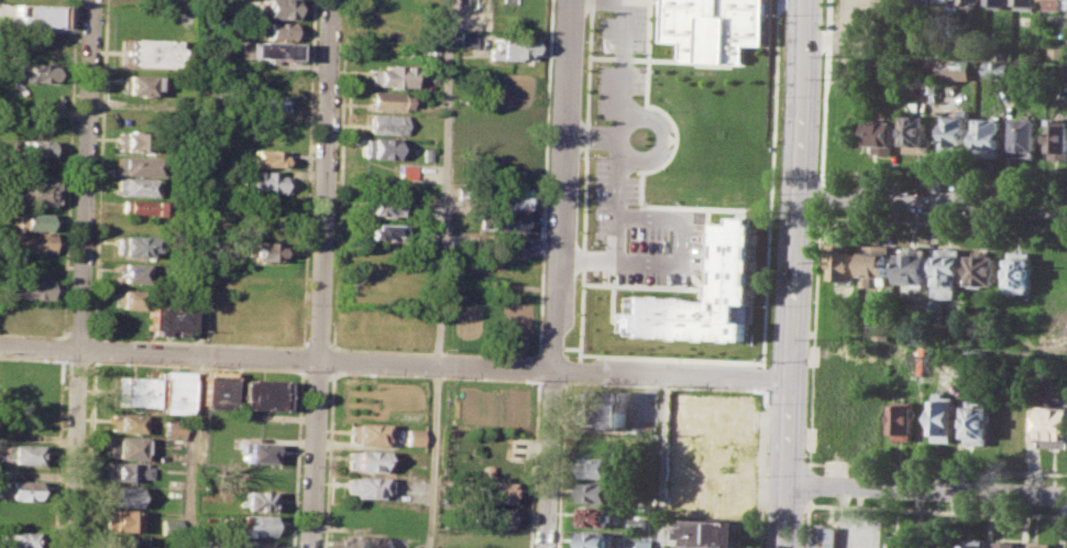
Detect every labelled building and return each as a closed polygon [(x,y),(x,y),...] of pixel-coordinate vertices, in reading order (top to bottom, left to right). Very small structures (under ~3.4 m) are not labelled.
[(262,18),(263,0),(298,0),(298,20),(262,18)] [(659,41),(661,0),(764,0),(762,45),(744,44),(744,64),(678,62),(679,42),(659,41)] [(961,8),(962,0),(983,0),(983,1),(975,1),(975,9),(961,8)] [(1016,9),(1017,0),(1038,0),(1037,10),(1016,9)] [(1043,9),(1043,0),(1065,0),(1065,9),(1043,9)] [(13,3),(62,7),(61,28),(16,25),(16,15),(12,15),(13,3)] [(265,21),(297,22),(296,40),(264,39),(265,21)] [(458,32),(474,32),(474,47),(458,47),(458,32)] [(121,37),(174,39),(173,67),(120,66),(121,37)] [(487,47),(493,47),(494,37),(531,40),(531,59),(486,57),(487,47)] [(242,41),(293,44),(293,59),(242,57),(242,41)] [(1050,41),(1066,42),(1066,59),(1050,59),(1050,41)] [(941,58),(974,59),(972,79),(939,78),(941,58)] [(925,59),(938,61),(937,77),(925,77),(925,59)] [(987,61),(1007,62),(1005,75),(987,74),(987,61)] [(370,68),(383,68),(384,63),(410,64),(409,88),(369,86),(370,68)] [(19,64),(54,65),(53,84),(24,83),(25,74),(18,74),(19,64)] [(256,68),(288,70),(288,89),(255,88),(256,68)] [(120,74),(160,76),(158,90),(150,90),(150,101),(138,101),(139,94),(119,92),(120,74)] [(369,89),(407,91),(406,110),(369,108),(369,89)] [(258,95),(287,95),(287,110),(257,109),(258,95)] [(945,113),(958,114),(958,108),(969,108),(968,150),(944,149),(945,113)] [(366,113),(402,114),(402,134),(365,132),(366,113)] [(903,113),(926,113),(925,136),(932,136),(932,154),(902,153),(903,113)] [(978,117),(1002,118),(1001,154),(977,153),(978,117)] [(1015,117),(1038,118),(1037,151),(1014,151),(1015,117)] [(1052,117),(1066,117),(1066,158),(1050,158),(1052,117)] [(875,118),(897,118),(895,154),(876,154),(877,143),(868,143),(868,131),(875,131),(875,118)] [(118,131),(157,133),(156,152),(117,150),(118,131)] [(359,136),(395,138),(394,157),(359,156),(359,136)] [(22,139),(54,140),(53,156),(21,155),(22,139)] [(251,149),(285,150),(285,168),(251,167),(251,149)] [(117,154),(162,156),(161,175),(117,173),(117,154)] [(395,177),(410,178),(411,166),(395,165),(395,177)] [(246,169),(275,171),(275,176),(286,176),(286,194),(245,191),(246,169)] [(116,177),(156,178),(155,197),(114,195),(116,177)] [(10,178),(54,179),(53,205),(9,202),(10,178)] [(491,187),(526,188),(525,208),(490,207),(491,187)] [(360,198),(392,199),(392,216),(360,215),(360,198)] [(120,199),(164,201),(163,215),(120,212),(120,199)] [(14,211),(52,213),(52,230),(14,228),(14,211)] [(485,213),(524,216),(522,230),(485,228),(485,213)] [(609,330),(610,311),(618,311),(618,296),(713,300),(717,221),(733,221),(733,216),(752,217),(752,222),(757,222),(751,341),(615,335),(616,330),(609,330)] [(363,227),(370,227),(370,221),(394,222),(393,240),(363,238),(363,227)] [(51,252),(0,250),(0,230),(52,232),(51,252)] [(114,234),(155,237),(155,250),(146,250),(145,256),(114,255),(114,234)] [(245,241),(283,242),(282,262),(245,261),(245,241)] [(835,242),(854,243),(854,251),(858,251),(857,281),(834,280),(835,242)] [(862,243),(890,244),(890,278),(870,277),(870,272),(861,272),(862,243)] [(898,253),(897,284),(911,284),(911,288),(927,289),(928,249),(921,249),(921,244),(906,244),(906,248),(902,248),(902,253),(898,253)] [(941,248),(963,249),(961,298),(936,298),(937,254),(941,254),(941,248)] [(970,255),(974,255),(974,249),(996,250),(996,255),(999,255),(998,286),(969,285),(970,255)] [(1004,286),(1005,257),(1009,257),(1010,251),(1033,252),(1031,293),(1008,292),(1008,286),(1004,286)] [(116,262),(145,263),(144,284),(114,282),(116,262)] [(3,277),(50,280),(48,299),(2,297),(3,277)] [(114,288),(142,291),(141,308),(113,306),(114,288)] [(147,307),(157,307),(157,302),(182,303),(180,309),(189,310),(188,330),(183,330),(183,337),(172,336),(173,328),(164,328),(163,336),(153,336),(154,328),(146,328),(147,307)] [(930,302),(943,302),(943,318),(930,318),(930,302)] [(160,370),(189,372),(187,414),(157,413),(160,370)] [(201,370),(229,371),(228,409),(199,407),(201,370)] [(110,376),(153,379),(151,407),(108,405),(110,376)] [(240,379),(285,381),(284,410),(238,407),(240,379)] [(570,390),(596,391),(595,425),(568,424),(570,390)] [(602,391),(628,392),(628,426),(601,425),(602,391)] [(934,398),(955,399),(954,441),(933,440),(934,398)] [(969,399),(988,399),(988,406),(993,407),(991,445),(963,442),(964,405),(969,406),(969,399)] [(892,404),(915,405),(914,440),(894,439),(895,432),(891,432),(892,404)] [(1040,404),(1066,406),(1066,450),(1037,448),(1040,404)] [(1004,409),(1026,410),(1025,447),(1003,447),(1004,409)] [(110,413),(141,414),(140,431),(109,430),(110,413)] [(164,417),(184,418),(183,439),(163,438),(164,417)] [(348,423),(383,424),(383,440),(378,440),(378,445),(348,443),(348,423)] [(405,428),(421,428),(420,446),(404,446),(405,428)] [(108,437),(141,438),(140,459),(107,458),(108,437)] [(689,440),(696,441),(696,437),(759,439),(758,470),(741,470),(741,474),(718,473),(719,469),(695,468),(695,464),(688,464),(689,440)] [(240,442),(276,443),(275,463),(243,462),(243,452),(239,451),(240,442)] [(3,443),(3,462),(42,463),(43,443),(3,443)] [(345,448),(387,450),(387,464),(381,464),(381,471),(344,470),(345,448)] [(582,457),(615,459),(614,476),(582,475),(582,457)] [(108,462),(146,463),(145,467),(150,467),(150,478),(134,476),(134,482),(108,481),(108,462)] [(344,475),(382,476),(382,493),(376,493),(376,497),(348,496),(348,493),(343,493),(344,475)] [(41,500),(41,480),(0,479),(0,499),(41,500)] [(477,481),(514,482),(513,503),(476,501),(477,481)] [(579,481),(613,482),(612,502),(579,500),(579,481)] [(107,484),(139,485),(139,498),(135,498),(134,506),(107,506),(107,484)] [(235,490),(274,491),(274,511),(241,509),(241,505),(235,505),(235,490)] [(683,516),(683,500),(667,499),(666,516),(683,516)] [(474,506),(513,508),(512,529),(473,527),(474,506)] [(579,506),(610,508),(609,527),(578,525),(579,506)] [(106,509),(140,511),(140,531),(105,530),(106,509)] [(240,514),(273,515),(273,535),(239,534),(240,514)] [(690,518),(743,520),(741,547),(690,546),(690,539),(683,539),(683,525),(690,525),(690,518)] [(179,531),(179,519),(161,519),(161,531),(179,531)] [(840,527),(840,547),(812,547),(813,526),(840,527)] [(38,547),(38,533),(0,530),(0,547),(38,547)] [(614,534),(613,547),(578,547),(579,531),(614,534)] [(143,535),(142,547),(105,547),(105,534),(143,535)] [(378,536),(378,547),(343,547),(343,535),(378,536)] [(987,538),(986,547),(964,547),(965,537),(987,538)] [(273,540),(272,547),(240,547),(240,538),(273,540)] [(654,540),(654,547),(637,547),(638,539),(654,540)]
